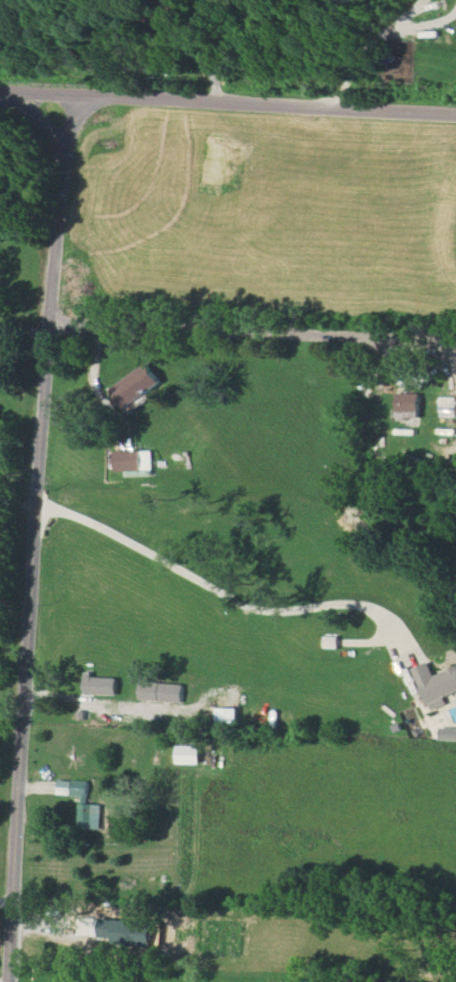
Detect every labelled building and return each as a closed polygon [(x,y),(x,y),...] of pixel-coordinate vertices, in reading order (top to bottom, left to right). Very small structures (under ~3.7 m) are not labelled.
[(162,383),(147,363),(108,391),(122,411),(162,383)] [(420,393),(398,393),(398,416),(414,416),(419,416),(420,393)] [(439,417),(455,417),(454,397),(438,397),(439,417)] [(113,452),(114,471),(151,470),(151,450),(113,452)] [(434,675),(429,662),(413,667),(428,711),(447,704),(444,696),(455,692),(455,667),(434,675)] [(117,695),(117,678),(92,677),(92,672),(85,672),(84,694),(117,695)] [(140,701),(183,702),(184,684),(141,683),(140,701)] [(176,764),(200,764),(200,746),(177,745),(176,764)] [(88,781),(58,780),(58,795),(79,795),(79,828),(101,829),(101,804),(88,804),(88,781)]
